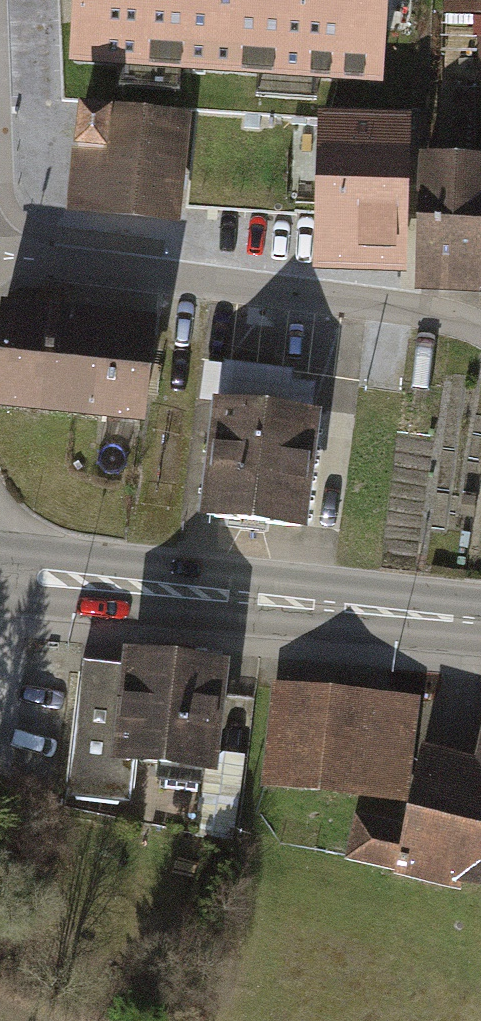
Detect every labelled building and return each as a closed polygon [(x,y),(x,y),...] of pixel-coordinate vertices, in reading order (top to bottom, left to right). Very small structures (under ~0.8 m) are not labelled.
[(66,55),(381,80),(387,0),(70,0),(66,55)] [(444,11),(480,13),(480,0),(444,0),(444,11)] [(187,117),(77,105),(66,209),(176,221),(187,117)] [(410,115),(316,112),(310,271),(405,275),(410,115)] [(422,155),(416,291),(476,294),(480,194),(480,158),(422,155)] [(0,304),(0,409),(140,424),(152,320),(0,304)] [(291,371),(223,362),(202,517),(304,531),(324,383),(290,378),(291,371)] [(228,663),(122,651),(120,665),(82,661),(66,795),(130,802),(135,762),(204,770),(215,771),(217,753),(228,663)] [(418,698),(272,681),(259,786),(405,804),(418,698)] [(477,758),(421,746),(405,824),(353,813),(343,860),(480,889),(480,736),(477,758)] [(200,792),(238,798),(244,757),(217,753),(215,771),(204,770),(200,792)] [(238,798),(200,792),(193,833),(231,840),(238,798)]
